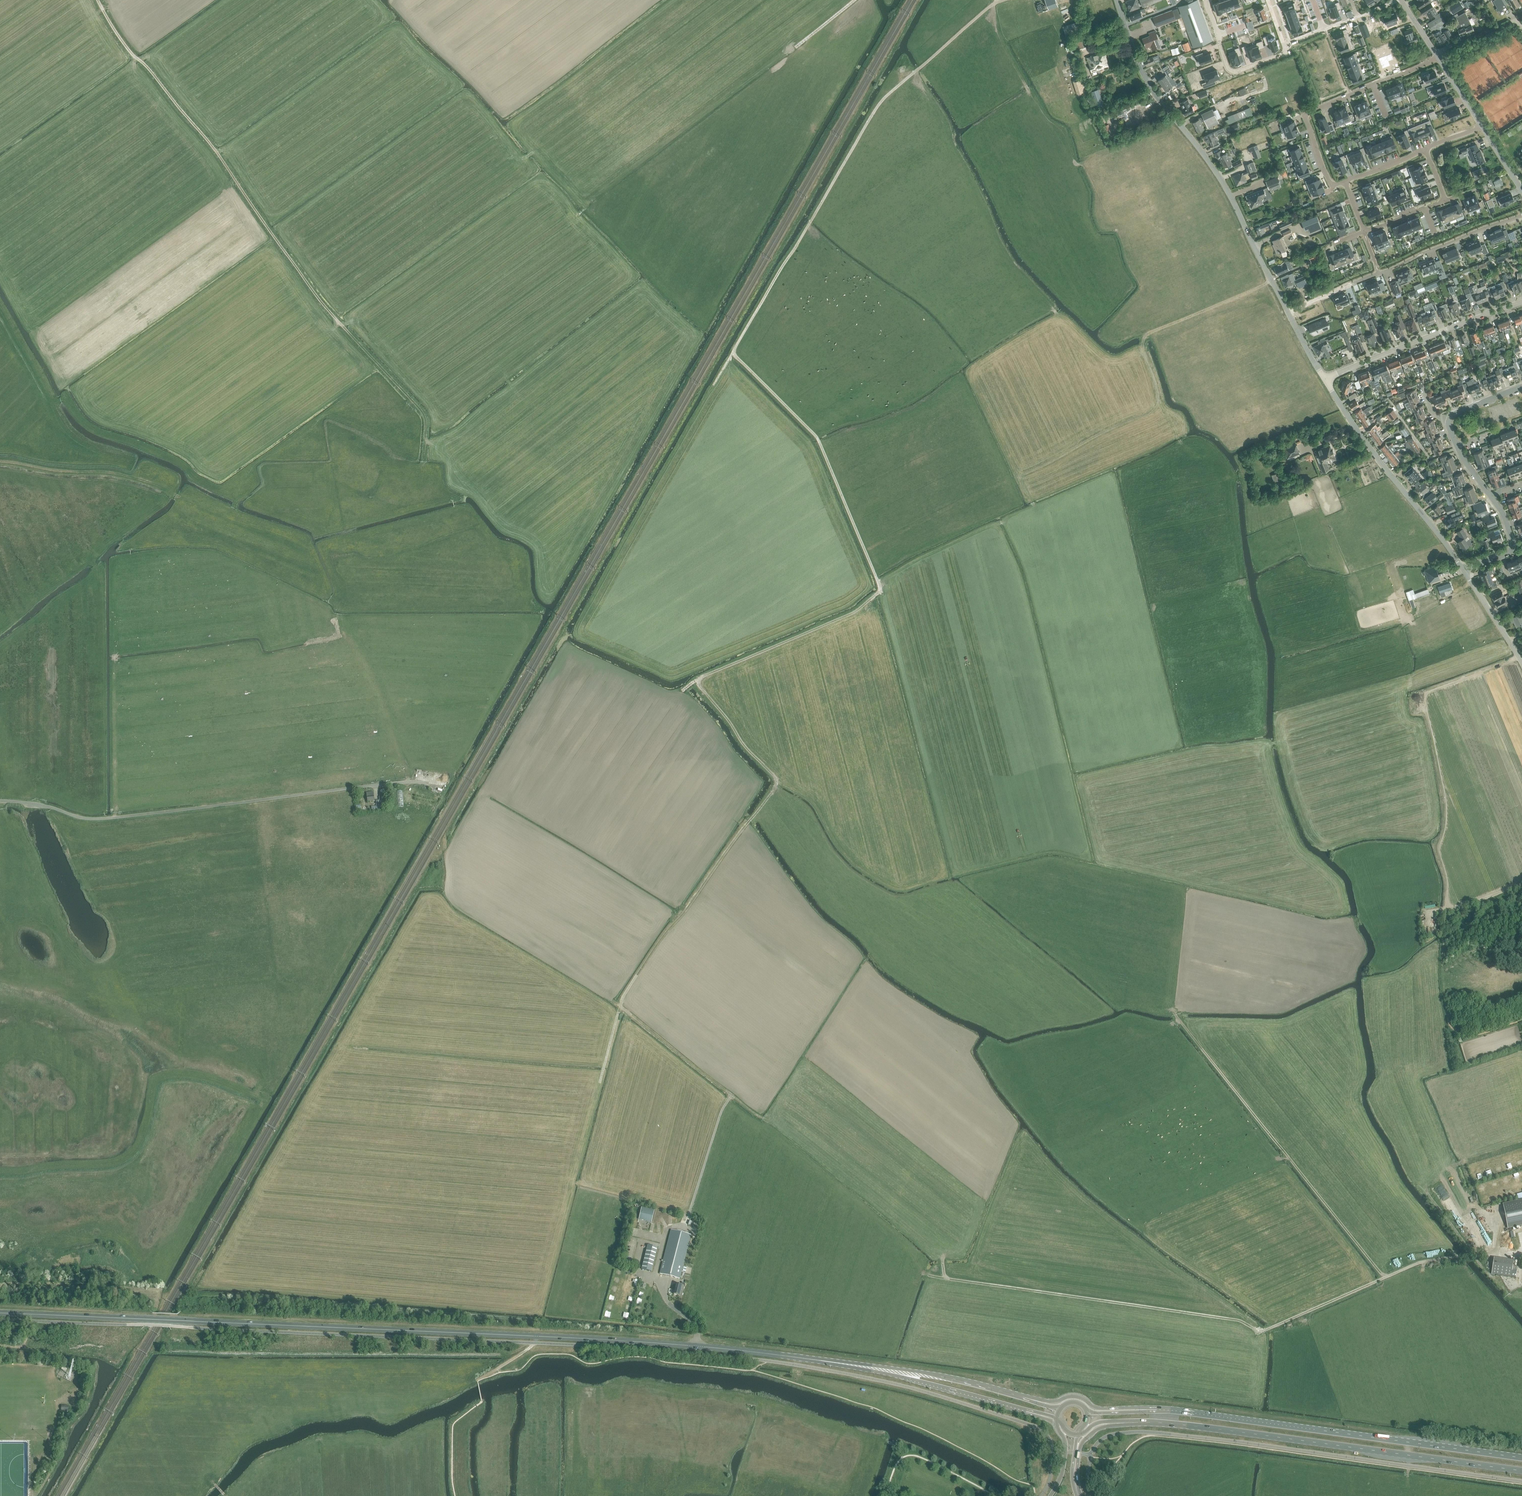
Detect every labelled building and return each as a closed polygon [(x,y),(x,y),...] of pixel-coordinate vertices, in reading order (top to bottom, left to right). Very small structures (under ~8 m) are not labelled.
[(1049,9),(1058,6),(1056,2),(1061,0),(1045,0),(1049,9)] [(1137,1),(1136,0),(1130,0),(1126,1),(1129,11),(1140,8),(1137,1)] [(1178,6),(1181,13),(1181,14),(1189,11),(1190,15),(1201,11),(1198,0),(1196,0),(1186,4),(1178,6)] [(1235,7),(1235,9),(1241,7),(1238,0),(1232,0),(1235,7)] [(1419,1),(1416,2),(1420,8),(1430,2),(1429,0),(1419,0),(1419,1)] [(1493,1),(1495,3),(1497,8),(1496,9),(1497,12),(1499,11),(1500,12),(1503,10),(1502,9),(1501,8),(1503,7),(1503,6),(1508,3),(1506,0),(1494,0),(1493,1)] [(1449,7),(1451,10),(1453,14),(1463,7),(1459,1),(1449,7)] [(1218,2),(1213,4),(1217,14),(1222,12),(1218,2)] [(1287,5),(1283,7),(1285,12),(1295,8),(1295,9),(1296,8),(1295,2),(1291,4),(1287,5)] [(1331,11),(1329,12),(1331,17),(1339,14),(1338,9),(1341,8),(1338,2),(1335,3),(1329,6),(1331,11)] [(1430,2),(1420,8),(1424,14),(1427,13),(1429,17),(1437,13),(1430,2)] [(1258,9),(1257,10),(1260,19),(1259,20),(1260,23),(1266,21),(1265,18),(1267,18),(1266,14),(1265,11),(1263,7),(1262,8),(1262,7),(1258,8),(1258,9)] [(1132,20),(1143,16),(1141,13),(1146,11),(1145,8),(1140,10),(1129,14),(1130,16),(1129,17),(1130,19),(1131,19),(1132,20)] [(1172,10),(1153,18),(1157,27),(1176,20),(1175,19),(1177,18),(1178,21),(1182,20),(1181,19),(1183,18),(1181,14),(1181,13),(1180,14),(1177,8),(1172,11),(1172,10)] [(1189,11),(1181,14),(1183,18),(1193,48),(1201,45),(1212,41),(1201,11),(1190,15),(1189,11)] [(1296,13),(1287,16),(1288,20),(1298,17),(1300,17),(1298,12),(1296,12),(1296,13)] [(1396,12),(1382,16),(1383,18),(1381,18),(1383,23),(1385,22),(1385,24),(1386,23),(1387,27),(1397,23),(1396,20),(1398,19),(1396,12)] [(1451,17),(1458,30),(1461,35),(1467,32),(1467,33),(1474,30),(1471,25),(1475,24),(1472,18),(1469,19),(1465,12),(1458,15),(1457,13),(1451,17)] [(1441,17),(1432,22),(1431,21),(1428,23),(1433,30),(1435,28),(1437,30),(1443,27),(1441,24),(1445,22),(1441,17)] [(1079,21),(1063,26),(1066,36),(1081,30),(1079,21)] [(1355,31),(1352,32),(1353,34),(1356,33),(1358,33),(1361,32),(1358,24),(1353,26),(1355,31)] [(1291,28),(1291,29),(1293,34),(1294,35),(1298,33),(1298,32),(1304,30),(1302,25),(1301,25),(1291,29),(1291,28)] [(1451,33),(1450,33),(1449,32),(1450,31),(1448,28),(1447,29),(1446,26),(1440,30),(1446,39),(1448,38),(1449,39),(1453,36),(1451,33)] [(1346,29),(1334,33),(1337,41),(1349,36),(1346,29)] [(1406,44),(1407,44),(1407,46),(1411,45),(1410,43),(1418,40),(1416,35),(1413,36),(1412,34),(1413,34),(1411,29),(1404,31),(1407,38),(1404,39),(1405,39),(1404,40),(1406,44)] [(1441,44),(1445,41),(1444,40),(1446,39),(1440,30),(1435,33),(1436,36),(1438,39),(1439,40),(1439,41),(1441,44)] [(1150,37),(1143,40),(1146,48),(1153,45),(1154,49),(1158,47),(1161,46),(1155,31),(1149,33),(1150,37)] [(1267,36),(1263,37),(1266,45),(1270,44),(1272,51),(1279,49),(1279,48),(1277,45),(1278,45),(1277,40),(1276,40),(1275,38),(1275,37),(1268,39),(1267,36)] [(1349,36),(1337,41),(1339,44),(1339,45),(1339,46),(1351,41),(1349,36)] [(1257,44),(1251,45),(1256,58),(1262,56),(1259,48),(1264,47),(1262,41),(1256,43),(1257,44)] [(1351,41),(1339,46),(1341,53),(1354,48),(1351,41)] [(1188,42),(1182,44),(1185,51),(1191,49),(1188,42)] [(1372,48),(1369,49),(1372,55),(1376,53),(1375,49),(1383,46),(1381,42),(1371,46),(1372,48)] [(1245,45),(1242,47),(1244,52),(1244,54),(1248,52),(1250,60),(1252,59),(1252,60),(1255,59),(1255,58),(1256,58),(1251,45),(1246,47),(1245,45)] [(1232,51),(1229,53),(1233,65),(1235,64),(1236,65),(1240,63),(1238,56),(1241,54),(1240,52),(1239,47),(1235,49),(1235,50),(1234,51),(1232,51)] [(1087,58),(1089,65),(1091,72),(1109,66),(1104,51),(1091,56),(1087,58)] [(1202,52),(1196,55),(1197,58),(1198,58),(1201,64),(1213,59),(1210,53),(1209,53),(1204,55),(1202,52)] [(1355,53),(1344,57),(1346,63),(1357,58),(1355,53)] [(1385,53),(1377,55),(1382,69),(1390,66),(1388,61),(1393,59),(1390,54),(1386,56),(1385,53)] [(1144,60),(1147,66),(1155,63),(1159,61),(1156,55),(1153,57),(1153,56),(1144,60)] [(1357,58),(1346,63),(1348,68),(1359,63),(1357,64),(1355,59),(1357,58)] [(1359,63),(1348,68),(1350,73),(1361,68),(1359,63)] [(1168,65),(1162,68),(1167,75),(1172,71),(1168,65)] [(1350,73),(1352,78),(1363,73),(1361,68),(1350,73)] [(1207,81),(1202,83),(1204,88),(1216,83),(1214,79),(1219,77),(1218,74),(1217,70),(1204,74),(1207,81)] [(1428,71),(1424,73),(1424,75),(1425,79),(1423,80),(1424,83),(1421,84),(1422,87),(1431,84),(1430,81),(1437,77),(1435,71),(1429,73),(1428,71)] [(1354,83),(1365,79),(1363,73),(1352,78),(1354,83)] [(1158,80),(1162,85),(1169,81),(1170,80),(1169,77),(1167,78),(1165,75),(1158,80)] [(1082,79),(1073,81),(1077,94),(1087,91),(1087,89),(1085,89),(1082,79)] [(1162,85),(1166,91),(1174,85),(1172,83),(1171,84),(1169,81),(1162,85)] [(1180,81),(1175,85),(1177,88),(1178,87),(1180,90),(1183,88),(1181,85),(1182,85),(1180,81)] [(1428,92),(1432,90),(1434,96),(1447,91),(1444,84),(1443,85),(1442,81),(1426,87),(1428,92)] [(1401,83),(1396,85),(1401,97),(1406,95),(1401,83)] [(1396,86),(1391,87),(1396,99),(1401,97),(1396,85),(1396,86)] [(1245,87),(1238,90),(1240,96),(1247,93),(1245,87)] [(1386,90),(1390,99),(1395,97),(1395,99),(1396,99),(1391,87),(1386,90)] [(1098,89),(1090,92),(1095,108),(1104,105),(1098,89)] [(1199,98),(1208,94),(1206,89),(1197,93),(1199,98)] [(1447,99),(1446,96),(1441,99),(1444,107),(1455,103),(1453,96),(1447,99)] [(1182,109),(1184,115),(1185,115),(1194,111),(1192,105),(1191,105),(1190,106),(1188,99),(1180,102),(1182,107),(1183,106),(1184,109),(1182,109)] [(1360,103),(1366,117),(1375,113),(1372,107),(1369,109),(1366,101),(1360,103)] [(1360,103),(1355,106),(1358,113),(1355,114),(1357,120),(1366,117),(1360,103)] [(1141,112),(1139,107),(1131,111),(1135,123),(1138,122),(1139,122),(1139,121),(1143,120),(1140,113),(1141,112)] [(1249,107),(1227,116),(1228,119),(1224,120),(1226,125),(1247,116),(1247,117),(1252,115),(1249,107)] [(1342,109),(1340,110),(1345,123),(1354,120),(1352,114),(1349,115),(1346,107),(1343,109),(1342,109)] [(1123,110),(1114,113),(1116,117),(1122,114),(1130,111),(1129,108),(1123,110)] [(1456,116),(1461,114),(1459,108),(1445,113),(1446,116),(1449,115),(1450,119),(1451,118),(1452,120),(1457,118),(1456,116)] [(1337,111),(1334,112),(1337,120),(1334,121),(1336,127),(1345,123),(1340,110),(1337,111)] [(1214,111),(1203,116),(1208,128),(1219,123),(1214,111)] [(1193,122),(1198,132),(1204,129),(1201,122),(1203,121),(1201,117),(1198,119),(1199,119),(1193,122)] [(1321,125),(1319,126),(1321,131),(1323,130),(1323,131),(1329,128),(1331,131),(1334,130),(1332,124),(1328,125),(1325,117),(1319,120),(1321,125)] [(1429,135),(1434,133),(1429,120),(1422,123),(1427,135),(1429,134),(1429,135)] [(1285,121),(1280,123),(1281,126),(1283,125),(1285,131),(1297,126),(1295,124),(1294,121),(1287,124),(1285,121)] [(1239,129),(1237,123),(1230,126),(1233,132),(1239,129)] [(1420,138),(1427,135),(1422,123),(1415,126),(1420,138)] [(1211,145),(1212,148),(1220,145),(1218,142),(1215,143),(1213,140),(1212,138),(1218,135),(1225,132),(1226,136),(1230,134),(1227,126),(1216,131),(1208,134),(1204,136),(1207,143),(1209,141),(1211,145)] [(1297,129),(1298,129),(1297,126),(1285,131),(1283,132),(1287,141),(1292,138),(1291,135),(1299,132),(1297,129)] [(1408,129),(1413,141),(1418,139),(1420,138),(1415,126),(1408,129)] [(1399,137),(1397,137),(1399,142),(1401,141),(1403,147),(1410,144),(1406,137),(1409,135),(1407,130),(1404,131),(1405,133),(1399,136),(1399,137)] [(1386,138),(1390,149),(1396,147),(1391,135),(1386,138)] [(1381,140),(1385,151),(1388,150),(1390,149),(1386,138),(1381,140)] [(1381,140),(1381,142),(1377,144),(1380,153),(1385,151),(1381,140)] [(1375,155),(1371,143),(1365,146),(1370,157),(1375,155)] [(1371,143),(1375,155),(1380,153),(1377,144),(1372,146),(1371,143)] [(1293,155),(1301,152),(1299,147),(1298,147),(1297,144),(1289,148),(1292,155),(1290,156),(1293,155)] [(1472,163),(1476,161),(1477,164),(1484,161),(1480,150),(1479,151),(1476,144),(1467,148),(1466,147),(1460,149),(1462,153),(1467,151),(1467,152),(1472,163)] [(1257,145),(1248,148),(1250,153),(1253,152),(1255,159),(1261,157),(1257,145)] [(1365,162),(1362,154),(1365,153),(1363,148),(1360,149),(1361,151),(1355,153),(1360,164),(1365,162)] [(1232,163),(1226,153),(1223,155),(1220,150),(1214,154),(1217,158),(1219,156),(1225,167),(1232,163)] [(1355,153),(1354,151),(1345,155),(1348,160),(1351,159),(1354,167),(1360,164),(1355,153)] [(1293,155),(1290,156),(1292,161),(1294,161),(1303,157),(1301,152),(1293,155)] [(1343,162),(1346,161),(1344,155),(1334,159),(1335,162),(1333,163),(1335,168),(1337,167),(1340,173),(1346,170),(1343,162)] [(1294,166),(1305,162),(1303,157),(1294,161),(1292,161),(1292,162),(1294,161),(1296,165),(1294,166)] [(1233,163),(1235,167),(1242,164),(1240,159),(1233,163)] [(1245,165),(1248,171),(1243,173),(1240,174),(1239,173),(1232,176),(1237,186),(1247,181),(1244,175),(1249,173),(1248,172),(1256,169),(1253,162),(1245,165)] [(1307,167),(1305,162),(1294,166),(1296,171),(1307,167)] [(1414,166),(1408,168),(1411,177),(1425,172),(1424,169),(1422,166),(1415,169),(1414,166)] [(1486,166),(1472,171),(1475,179),(1480,177),(1479,174),(1487,171),(1486,166)] [(1307,167),(1296,171),(1299,179),(1306,177),(1305,174),(1309,172),(1307,167)] [(1411,177),(1409,178),(1412,186),(1415,185),(1415,186),(1421,184),(1419,181),(1427,178),(1426,175),(1426,174),(1425,172),(1411,177)] [(1277,177),(1266,182),(1269,189),(1280,184),(1277,177)] [(1311,178),(1305,181),(1309,190),(1311,189),(1322,184),(1321,181),(1321,182),(1320,178),(1312,181),(1311,178)] [(1493,178),(1488,180),(1489,182),(1490,183),(1491,183),(1493,188),(1495,187),(1495,188),(1496,189),(1497,189),(1499,189),(1500,188),(1500,187),(1500,186),(1500,185),(1503,184),(1500,178),(1494,181),(1493,178)] [(1371,184),(1370,183),(1366,184),(1367,186),(1362,188),(1364,193),(1376,188),(1373,183),(1371,184)] [(1323,187),(1322,184),(1311,189),(1313,194),(1311,195),(1312,198),(1318,196),(1317,193),(1324,190),(1323,187)] [(1421,189),(1420,186),(1414,189),(1418,198),(1421,197),(1421,199),(1426,197),(1425,195),(1432,193),(1429,186),(1421,189)] [(1407,198),(1406,194),(1407,193),(1405,189),(1404,190),(1403,187),(1398,189),(1402,200),(1404,199),(1407,198)] [(1364,193),(1365,196),(1366,196),(1366,198),(1378,193),(1376,188),(1364,193)] [(1251,208),(1263,203),(1262,200),(1263,199),(1262,196),(1266,195),(1263,189),(1246,196),(1245,196),(1246,196),(1248,201),(1247,201),(1248,201),(1249,203),(1248,203),(1249,203),(1248,203),(1248,204),(1249,203),(1251,208),(1250,208),(1251,209),(1251,208)] [(1402,200),(1398,189),(1392,191),(1393,193),(1394,193),(1397,202),(1400,201),(1402,200)] [(1366,198),(1369,203),(1373,201),(1373,203),(1377,201),(1377,200),(1380,199),(1378,193),(1366,198)] [(1397,202),(1397,203),(1397,202),(1394,193),(1393,193),(1388,195),(1392,204),(1395,203),(1397,202)] [(1503,204),(1504,206),(1509,204),(1508,202),(1514,199),(1511,193),(1497,198),(1500,205),(1503,204)] [(1469,197),(1475,210),(1484,207),(1481,201),(1478,202),(1475,195),(1469,197)] [(1467,207),(1463,208),(1466,214),(1475,210),(1469,197),(1463,199),(1467,207)] [(1495,205),(1492,198),(1486,200),(1489,208),(1495,205)] [(1463,215),(1458,203),(1454,205),(1451,206),(1456,218),(1463,215)] [(1367,212),(1370,218),(1376,216),(1376,218),(1381,216),(1380,214),(1381,214),(1378,208),(1381,207),(1380,204),(1374,206),(1375,209),(1367,212)] [(1330,211),(1332,218),(1343,213),(1343,211),(1341,206),(1336,208),(1335,205),(1329,208),(1330,211)] [(1449,221),(1456,218),(1451,206),(1446,208),(1444,209),(1449,221)] [(1437,212),(1442,224),(1449,221),(1444,209),(1442,210),(1437,212)] [(1332,218),(1335,224),(1346,220),(1343,213),(1332,218)] [(1305,230),(1308,229),(1310,232),(1322,228),(1320,224),(1317,215),(1302,222),(1305,230)] [(1413,219),(1417,228),(1417,231),(1423,228),(1418,217),(1415,218),(1413,219)] [(1411,220),(1408,221),(1412,230),(1417,228),(1413,219),(1411,220)] [(1276,220),(1272,222),(1262,226),(1256,229),(1258,235),(1265,233),(1264,229),(1269,227),(1269,229),(1274,228),(1273,225),(1277,223),(1276,220)] [(1346,220),(1335,224),(1338,231),(1340,236),(1347,234),(1344,229),(1349,227),(1347,222),(1346,220)] [(1292,223),(1291,221),(1279,226),(1280,229),(1292,223)] [(1408,221),(1403,223),(1407,232),(1406,232),(1407,235),(1413,232),(1412,230),(1408,221)] [(1402,234),(1406,232),(1407,232),(1403,223),(1398,225),(1402,234)] [(1395,236),(1396,236),(1397,239),(1403,236),(1402,234),(1398,225),(1393,227),(1395,232),(1393,232),(1395,236)] [(1510,238),(1508,233),(1507,232),(1503,233),(1502,229),(1489,234),(1491,238),(1491,240),(1492,242),(1498,240),(1500,240),(1500,239),(1505,237),(1506,240),(1510,238)] [(1390,243),(1391,245),(1394,244),(1391,238),(1388,239),(1385,231),(1382,233),(1382,232),(1379,234),(1384,245),(1390,243)] [(1510,238),(1511,240),(1516,238),(1513,231),(1508,233),(1510,238)] [(1377,235),(1374,236),(1377,244),(1374,245),(1376,251),(1385,247),(1384,245),(1379,234),(1377,235)] [(1283,236),(1273,241),(1274,244),(1273,244),(1277,253),(1280,252),(1281,252),(1283,257),(1287,255),(1285,250),(1287,249),(1285,244),(1286,244),(1283,236)] [(1471,242),(1471,243),(1467,245),(1466,245),(1470,252),(1475,250),(1476,253),(1483,250),(1484,254),(1488,252),(1485,244),(1481,245),(1479,240),(1478,240),(1474,242),(1473,241),(1473,242),(1472,243),(1471,242)] [(1348,263),(1358,258),(1356,253),(1353,254),(1350,247),(1345,249),(1343,250),(1348,263)] [(1446,252),(1442,253),(1446,263),(1450,262),(1449,259),(1459,255),(1456,248),(1446,252)] [(1319,255),(1317,250),(1308,253),(1310,259),(1319,255)] [(1336,253),(1341,265),(1348,263),(1343,250),(1336,253)] [(1332,263),(1329,264),(1331,269),(1341,265),(1336,253),(1334,254),(1329,256),(1332,263)] [(1292,266),(1289,261),(1289,259),(1285,261),(1285,262),(1283,263),(1283,262),(1278,264),(1279,265),(1274,267),(1277,273),(1292,266)] [(1425,263),(1420,265),(1424,275),(1438,269),(1440,274),(1445,272),(1440,260),(1435,262),(1434,260),(1429,262),(1429,261),(1425,262),(1425,263)] [(1396,281),(1390,283),(1395,295),(1401,293),(1398,286),(1397,283),(1400,282),(1400,283),(1408,279),(1412,278),(1413,277),(1410,269),(1396,274),(1399,280),(1396,281)] [(1286,275),(1280,277),(1285,288),(1295,283),(1297,282),(1299,288),(1308,284),(1304,276),(1295,279),(1292,273),(1288,275),(1288,274),(1286,275)] [(1510,283),(1507,284),(1509,290),(1512,289),(1513,292),(1518,290),(1515,283),(1514,280),(1510,281),(1511,282),(1510,283)] [(1380,289),(1381,290),(1386,289),(1383,282),(1378,284),(1378,282),(1378,281),(1377,281),(1373,283),(1370,284),(1367,285),(1366,285),(1366,286),(1369,292),(1369,293),(1370,293),(1380,289)] [(1478,288),(1479,292),(1483,301),(1488,299),(1487,296),(1490,295),(1488,292),(1488,291),(1487,289),(1487,287),(1484,281),(1482,282),(1480,283),(1482,287),(1478,288)] [(1500,283),(1496,284),(1497,288),(1500,296),(1506,294),(1504,290),(1506,289),(1504,282),(1503,281),(1500,282),(1500,283)] [(1436,282),(1425,286),(1426,290),(1438,286),(1436,282)] [(1478,303),(1483,301),(1479,292),(1478,288),(1476,284),(1468,287),(1470,292),(1471,294),(1474,293),(1474,294),(1478,303)] [(1497,288),(1496,284),(1491,286),(1488,287),(1488,289),(1491,295),(1491,297),(1494,296),(1495,298),(1500,296),(1497,288)] [(1452,285),(1448,287),(1450,294),(1451,293),(1452,296),(1454,300),(1453,301),(1452,301),(1452,302),(1452,303),(1452,304),(1449,305),(1453,314),(1460,312),(1458,308),(1457,305),(1460,304),(1458,299),(1455,292),(1452,285)] [(1473,299),(1471,294),(1470,292),(1466,294),(1465,294),(1467,298),(1461,301),(1464,310),(1472,307),(1470,303),(1469,301),(1473,299)] [(1346,294),(1334,298),(1337,305),(1341,303),(1342,306),(1351,302),(1348,296),(1347,297),(1346,294)] [(1409,298),(1405,300),(1407,304),(1406,304),(1407,306),(1408,308),(1408,309),(1411,318),(1416,316),(1414,313),(1412,307),(1410,303),(1409,298)] [(1427,315),(1430,323),(1436,321),(1434,318),(1437,317),(1435,311),(1432,305),(1431,303),(1423,306),(1425,310),(1426,311),(1427,315)] [(1435,304),(1432,305),(1435,311),(1437,309),(1438,310),(1441,318),(1448,316),(1446,311),(1449,310),(1446,303),(1442,305),(1437,307),(1435,304)] [(1365,312),(1365,311),(1359,314),(1362,320),(1369,317),(1367,311),(1365,312)] [(1425,325),(1430,323),(1427,315),(1426,311),(1419,314),(1419,316),(1417,317),(1420,324),(1424,322),(1425,325)] [(1393,328),(1397,337),(1404,334),(1402,329),(1405,327),(1402,321),(1399,313),(1395,315),(1398,321),(1395,322),(1397,326),(1393,328)] [(1514,317),(1516,324),(1519,322),(1521,328),(1521,321),(1520,315),(1514,317)] [(1313,334),(1318,332),(1319,335),(1325,332),(1324,330),(1329,328),(1325,318),(1309,325),(1310,325),(1311,328),(1311,329),(1313,334)] [(1405,327),(1407,327),(1409,332),(1417,328),(1413,319),(1405,322),(1406,323),(1404,323),(1405,327)] [(1500,330),(1504,328),(1506,334),(1508,333),(1506,328),(1504,321),(1498,324),(1499,327),(1500,330)] [(1355,338),(1354,338),(1353,339),(1353,340),(1353,341),(1353,342),(1357,352),(1364,349),(1361,342),(1365,340),(1362,334),(1358,324),(1353,327),(1353,329),(1355,328),(1358,336),(1356,337),(1355,338)] [(1490,334),(1492,339),(1494,338),(1493,336),(1494,335),(1493,332),(1495,331),(1497,331),(1496,327),(1494,328),(1493,325),(1487,328),(1490,334)] [(1386,327),(1379,330),(1381,334),(1384,341),(1391,338),(1389,334),(1392,332),(1390,328),(1387,329),(1386,327)] [(1488,334),(1490,340),(1492,339),(1490,334),(1487,328),(1482,330),(1484,336),(1488,334)] [(1344,337),(1348,347),(1351,346),(1345,331),(1340,333),(1342,338),(1344,337)] [(1481,342),(1479,337),(1478,337),(1476,332),(1470,334),(1474,342),(1474,344),(1477,343),(1478,345),(1481,347),(1482,347),(1485,354),(1488,353),(1488,352),(1487,352),(1486,349),(1484,344),(1481,345),(1480,342),(1481,342)] [(1465,333),(1459,335),(1462,342),(1465,341),(1466,345),(1469,344),(1465,333)] [(1366,336),(1369,343),(1370,342),(1371,346),(1378,343),(1375,334),(1372,335),(1371,334),(1366,336)] [(1454,346),(1455,349),(1456,352),(1459,351),(1460,355),(1464,354),(1460,345),(1457,346),(1454,337),(1452,338),(1451,338),(1451,337),(1449,338),(1449,339),(1448,339),(1451,347),(1454,346)] [(1325,338),(1322,340),(1318,342),(1319,344),(1314,347),(1319,356),(1323,354),(1325,359),(1330,356),(1328,352),(1325,346),(1328,345),(1325,338)] [(1444,341),(1439,343),(1442,351),(1447,349),(1447,348),(1449,347),(1447,343),(1445,343),(1444,341)] [(1442,351),(1439,343),(1434,345),(1437,353),(1438,355),(1440,355),(1443,354),(1442,351)] [(1438,355),(1437,353),(1434,345),(1429,347),(1431,352),(1429,352),(1432,358),(1438,356),(1438,355)] [(1424,358),(1426,361),(1428,360),(1424,349),(1419,351),(1422,359),(1424,358)] [(1419,351),(1414,353),(1417,361),(1418,364),(1421,363),(1420,359),(1422,359),(1419,351)] [(1411,369),(1410,367),(1413,366),(1416,372),(1419,371),(1417,366),(1415,364),(1411,354),(1406,356),(1409,364),(1411,369)] [(1406,356),(1401,358),(1405,368),(1405,371),(1411,369),(1409,364),(1406,356)] [(1403,372),(1398,359),(1393,361),(1396,369),(1397,371),(1398,374),(1403,372)] [(1390,362),(1388,363),(1392,373),(1393,376),(1395,375),(1395,372),(1397,371),(1396,369),(1393,361),(1392,360),(1390,361),(1390,362)] [(1519,368),(1516,362),(1513,363),(1514,365),(1509,367),(1513,378),(1518,376),(1516,370),(1519,368)] [(1386,364),(1381,366),(1384,373),(1386,372),(1387,375),(1390,374),(1386,364)] [(1387,382),(1384,373),(1381,366),(1376,368),(1379,375),(1381,374),(1385,383),(1387,382)] [(1503,370),(1502,367),(1498,368),(1499,369),(1502,376),(1506,375),(1508,380),(1513,378),(1509,367),(1504,369),(1503,370)] [(1376,387),(1379,385),(1380,385),(1377,379),(1380,378),(1379,375),(1376,368),(1371,370),(1375,380),(1374,381),(1376,387)] [(1498,379),(1502,377),(1502,376),(1499,369),(1495,371),(1496,373),(1491,375),(1495,386),(1500,384),(1498,379)] [(1363,373),(1366,380),(1369,379),(1372,388),(1374,392),(1377,390),(1374,381),(1372,381),(1368,371),(1363,373)] [(1367,391),(1366,389),(1364,385),(1365,384),(1364,381),(1366,380),(1363,373),(1358,375),(1363,385),(1361,387),(1361,388),(1363,391),(1364,392),(1367,391)] [(1491,388),(1492,388),(1492,389),(1494,388),(1494,387),(1495,386),(1491,375),(1486,377),(1485,375),(1481,376),(1483,382),(1484,384),(1485,387),(1489,386),(1490,388),(1491,388)] [(1477,394),(1478,393),(1478,394),(1479,394),(1481,393),(1482,392),(1481,392),(1482,392),(1481,389),(1479,383),(1476,385),(1473,378),(1471,379),(1477,394)] [(1477,394),(1471,379),(1469,380),(1470,380),(1466,381),(1469,387),(1472,396),(1473,395),(1473,396),(1476,395),(1476,394),(1477,394)] [(1347,381),(1344,380),(1343,385),(1353,389),(1354,389),(1355,386),(1352,385),(1353,382),(1347,380),(1347,381)] [(1455,389),(1458,398),(1461,397),(1461,398),(1464,397),(1462,392),(1465,391),(1462,384),(1457,386),(1458,388),(1455,389)] [(1343,392),(1348,394),(1349,391),(1352,392),(1353,389),(1343,385),(1341,390),(1343,391),(1343,392)] [(1448,398),(1451,397),(1453,401),(1456,400),(1456,399),(1458,398),(1455,389),(1451,391),(1450,388),(1446,390),(1445,389),(1448,398)] [(1407,395),(1408,399),(1417,395),(1416,392),(1417,392),(1415,389),(1406,393),(1405,391),(1399,394),(1401,398),(1407,395)] [(1440,391),(1442,394),(1438,396),(1442,405),(1444,404),(1445,405),(1448,403),(1446,399),(1448,398),(1445,389),(1440,391)] [(1356,399),(1349,404),(1352,409),(1359,405),(1360,407),(1366,404),(1364,401),(1359,405),(1356,400),(1361,397),(1360,395),(1355,398),(1356,399)] [(1410,402),(1407,403),(1409,408),(1417,404),(1416,402),(1420,400),(1419,397),(1418,397),(1417,395),(1408,399),(1410,402)] [(1439,406),(1442,405),(1438,396),(1435,397),(1434,395),(1429,397),(1432,404),(1435,403),(1436,408),(1439,407),(1439,406)] [(1417,404),(1409,408),(1411,412),(1414,411),(1415,415),(1424,411),(1423,408),(1424,408),(1423,405),(1418,407),(1417,404)] [(1362,410),(1361,408),(1354,413),(1355,413),(1354,414),(1356,416),(1356,415),(1358,417),(1364,413),(1371,409),(1372,408),(1371,406),(1370,407),(1369,406),(1362,410)] [(1361,422),(1367,418),(1366,416),(1373,411),(1371,409),(1364,413),(1358,417),(1359,419),(1359,420),(1360,422),(1361,421),(1361,422)] [(1394,418),(1398,415),(1394,409),(1388,413),(1393,419),(1394,418)] [(1420,422),(1424,421),(1424,420),(1423,418),(1428,416),(1426,413),(1425,413),(1424,411),(1415,415),(1417,418),(1414,419),(1416,424),(1420,422)] [(1369,420),(1367,418),(1361,422),(1361,423),(1362,425),(1363,425),(1364,427),(1370,423),(1374,420),(1372,418),(1369,420)] [(1424,420),(1424,421),(1420,422),(1422,427),(1425,426),(1426,429),(1435,425),(1434,423),(1435,422),(1434,419),(1429,421),(1428,419),(1424,420)] [(1368,433),(1370,435),(1370,436),(1377,431),(1379,429),(1375,425),(1367,431),(1369,433),(1368,433)] [(1437,428),(1435,425),(1426,429),(1428,433),(1425,434),(1427,438),(1435,435),(1434,432),(1439,430),(1437,427),(1437,428)] [(1404,427),(1400,430),(1404,437),(1409,434),(1404,427)] [(1372,438),(1374,440),(1380,436),(1382,434),(1379,429),(1377,431),(1370,436),(1371,436),(1370,436),(1372,438)] [(1519,437),(1516,429),(1511,431),(1515,442),(1517,442),(1516,438),(1519,437)] [(1386,431),(1380,436),(1374,440),(1375,442),(1375,443),(1376,445),(1377,444),(1377,445),(1383,440),(1381,438),(1388,433),(1386,431)] [(1505,433),(1509,441),(1512,440),(1513,443),(1515,442),(1511,431),(1505,433)] [(1500,435),(1501,436),(1503,443),(1504,443),(1507,442),(1508,445),(1510,444),(1509,441),(1505,433),(1500,435)] [(1441,436),(1436,438),(1435,435),(1427,438),(1430,443),(1432,442),(1433,445),(1442,442),(1441,439),(1442,439),(1441,436)] [(1501,436),(1496,438),(1500,449),(1502,449),(1501,445),(1504,444),(1504,443),(1503,443),(1501,436)] [(1498,450),(1500,449),(1496,438),(1491,440),(1494,448),(1497,447),(1498,450)] [(1299,453),(1295,442),(1283,447),(1287,458),(1299,453)] [(1388,446),(1385,443),(1379,448),(1380,449),(1379,449),(1381,451),(1383,452),(1394,444),(1392,442),(1388,446)] [(1443,444),(1442,442),(1433,445),(1435,449),(1433,450),(1435,455),(1442,452),(1441,449),(1445,447),(1444,444),(1443,444)] [(1315,455),(1322,472),(1329,469),(1327,463),(1336,459),(1334,454),(1333,449),(1332,449),(1330,444),(1314,451),(1316,455),(1315,455)] [(1391,450),(1393,448),(1392,447),(1395,446),(1394,444),(1383,452),(1384,454),(1384,455),(1386,457),(1386,456),(1386,457),(1392,452),(1391,450)] [(1474,453),(1476,458),(1484,455),(1482,450),(1474,453)] [(1395,455),(1392,452),(1386,457),(1387,457),(1386,458),(1388,459),(1390,461),(1400,453),(1398,452),(1395,455)] [(1394,464),(1397,467),(1402,464),(1398,459),(1402,455),(1400,453),(1390,461),(1391,463),(1390,463),(1392,466),(1393,465),(1394,464)] [(1445,455),(1439,457),(1441,463),(1443,466),(1446,465),(1454,462),(1452,456),(1447,457),(1446,454),(1445,455)] [(1484,455),(1476,458),(1477,463),(1486,460),(1488,459),(1492,458),(1492,456),(1489,457),(1487,458),(1486,455),(1484,455)] [(1479,467),(1479,468),(1488,465),(1490,465),(1488,459),(1486,460),(1477,463),(1478,464),(1477,465),(1478,467),(1479,467)] [(1510,460),(1510,461),(1515,475),(1520,473),(1517,465),(1514,466),(1513,463),(1511,459),(1510,460)] [(1510,468),(1507,469),(1507,470),(1509,475),(1510,477),(1515,475),(1510,461),(1508,461),(1509,464),(1510,468)] [(1444,472),(1442,473),(1444,476),(1445,475),(1451,473),(1450,470),(1456,468),(1454,462),(1446,465),(1443,466),(1446,472),(1444,472)] [(1492,470),(1488,472),(1489,477),(1498,474),(1496,469),(1498,468),(1497,465),(1491,467),(1492,470)] [(1413,467),(1404,474),(1412,483),(1421,476),(1413,467)] [(1434,474),(1430,470),(1424,474),(1428,479),(1434,474)] [(1271,475),(1274,482),(1282,479),(1280,472),(1271,475)] [(1455,475),(1454,472),(1447,475),(1448,478),(1451,477),(1452,479),(1453,482),(1456,481),(1464,478),(1462,472),(1455,475)] [(1498,474),(1489,477),(1491,482),(1500,479),(1498,474)] [(1503,477),(1500,479),(1491,482),(1493,487),(1496,486),(1497,489),(1506,485),(1503,477)] [(1460,488),(1459,485),(1466,483),(1464,478),(1456,481),(1453,482),(1455,487),(1452,488),(1453,491),(1456,489),(1460,488)] [(1419,486),(1416,488),(1417,490),(1417,491),(1418,493),(1420,493),(1422,495),(1423,494),(1429,489),(1427,488),(1429,487),(1425,482),(1424,484),(1422,485),(1421,484),(1419,486)] [(1432,486),(1429,488),(1431,491),(1434,488),(1435,489),(1438,486),(1435,482),(1431,485),(1432,486)] [(1467,496),(1475,493),(1473,487),(1465,490),(1464,491),(1462,487),(1460,488),(1456,489),(1453,491),(1455,497),(1462,494),(1465,493),(1466,493),(1467,496)] [(1438,498),(1433,492),(1425,499),(1430,505),(1438,498)] [(1472,504),(1471,501),(1477,499),(1475,493),(1467,496),(1465,496),(1467,503),(1465,503),(1466,506),(1472,504)] [(1507,503),(1509,508),(1518,504),(1516,501),(1521,500),(1519,495),(1509,499),(1511,501),(1507,503)] [(1437,505),(1433,509),(1437,514),(1442,510),(1440,507),(1443,504),(1441,501),(1437,504),(1437,505)] [(1481,501),(1473,505),(1474,508),(1476,507),(1476,509),(1479,515),(1489,511),(1486,503),(1482,504),(1482,503),(1481,501)] [(1445,507),(1447,513),(1456,510),(1451,504),(1445,507)] [(1519,510),(1521,509),(1521,506),(1521,507),(1519,508),(1518,504),(1509,508),(1511,513),(1519,510)] [(1445,520),(1447,527),(1451,525),(1452,527),(1455,525),(1454,524),(1456,523),(1454,520),(1457,519),(1457,518),(1463,516),(1461,509),(1450,514),(1451,518),(1445,520)] [(1519,510),(1511,513),(1513,518),(1516,517),(1517,520),(1521,518),(1521,509),(1519,510)] [(1483,521),(1486,520),(1489,528),(1498,525),(1495,517),(1490,518),(1489,515),(1481,517),(1483,521)] [(1462,539),(1458,542),(1463,549),(1469,545),(1472,543),(1462,529),(1457,532),(1459,535),(1462,539)] [(1495,534),(1494,530),(1486,533),(1488,537),(1491,536),(1493,541),(1497,539),(1498,543),(1503,541),(1500,532),(1495,534)] [(1513,561),(1516,570),(1519,569),(1521,568),(1521,567),(1518,559),(1516,560),(1513,561)] [(1510,562),(1507,563),(1510,572),(1513,571),(1516,570),(1513,561),(1510,562)] [(1449,571),(1447,565),(1437,569),(1436,566),(1424,570),(1425,571),(1423,572),(1424,575),(1426,574),(1429,583),(1440,579),(1439,575),(1449,571)] [(1485,573),(1480,575),(1482,580),(1492,577),(1490,573),(1493,572),(1491,568),(1484,570),(1485,573)] [(1492,577),(1482,580),(1484,586),(1489,584),(1490,587),(1497,585),(1494,576),(1492,577)] [(1446,595),(1444,592),(1452,589),(1450,583),(1438,587),(1441,597),(1446,595)] [(1406,592),(1409,600),(1429,593),(1428,589),(1415,593),(1413,589),(1406,592)] [(1494,601),(1495,601),(1504,596),(1501,590),(1491,595),(1493,598),(1492,598),(1494,601)] [(1507,602),(1504,596),(1495,601),(1495,602),(1494,602),(1496,605),(1498,607),(1507,602)] [(1513,622),(1516,627),(1521,625),(1521,628),(1521,616),(1521,613),(1516,616),(1514,613),(1508,616),(1511,623),(1513,622)] [(366,793),(367,799),(367,802),(374,801),(373,792),(366,793)] [(1521,1224),(1521,1201),(1504,1204),(1509,1227),(1521,1224)] [(639,1220),(652,1223),(654,1211),(641,1208),(639,1220)] [(671,1230),(660,1271),(660,1274),(679,1279),(691,1235),(671,1230)] [(651,1271),(657,1247),(648,1245),(641,1269),(651,1271)] [(1517,1262),(1497,1262),(1497,1278),(1517,1278),(1517,1262)] [(673,1294),(681,1296),(685,1283),(682,1282),(681,1285),(676,1284),(673,1294)]
